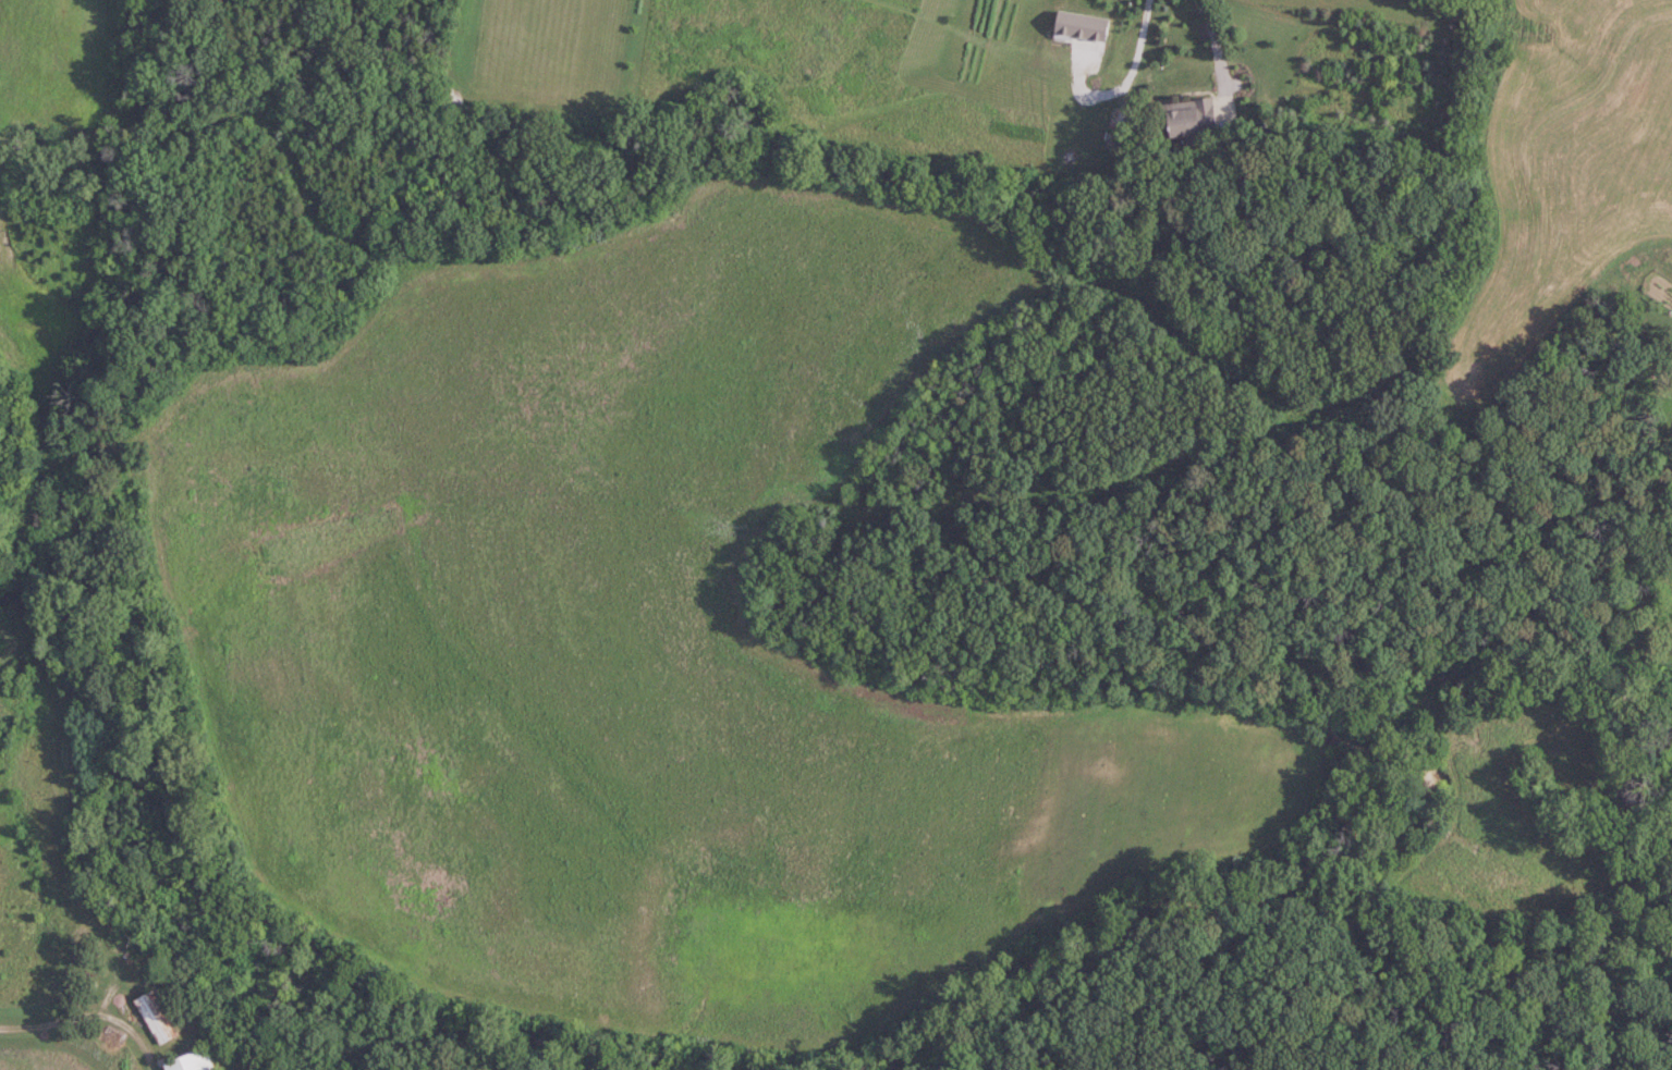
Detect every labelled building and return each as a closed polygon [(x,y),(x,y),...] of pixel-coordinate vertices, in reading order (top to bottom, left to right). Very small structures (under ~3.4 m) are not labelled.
[(1218,132),(1214,97),(1194,100),(1195,103),(1169,107),(1173,137),(1218,132)] [(177,1036),(158,990),(137,999),(157,1045),(177,1036)] [(169,1069),(218,1069),(210,1046),(166,1061),(169,1069)]
